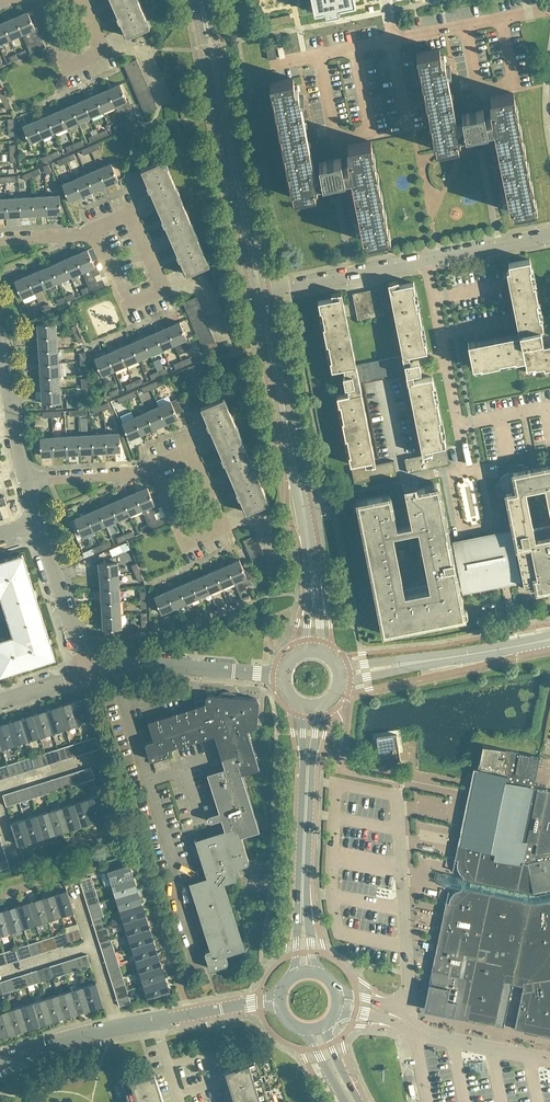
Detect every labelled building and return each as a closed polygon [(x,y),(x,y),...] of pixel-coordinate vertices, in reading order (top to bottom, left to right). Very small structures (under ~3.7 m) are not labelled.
[(111,2),(127,38),(127,37),(144,30),(149,28),(137,0),(117,0),(111,2)] [(314,13),(324,10),(325,15),(325,16),(339,13),(338,8),(355,4),(355,0),(312,0),(314,13)] [(40,36),(36,27),(35,28),(28,12),(15,17),(23,34),(22,34),(31,54),(45,48),(43,42),(37,44),(35,38),(40,36)] [(23,34),(15,17),(3,23),(11,39),(22,34),(23,34)] [(3,23),(0,24),(0,44),(11,39),(3,23)] [(276,59),(274,47),(269,48),(266,48),(268,60),(269,60),(274,59),(276,59)] [(455,116),(453,107),(451,94),(445,65),(443,56),(440,57),(439,50),(419,54),(417,54),(431,129),(432,131),(435,149),(435,150),(458,146),(458,145),(457,140),(460,139),(459,136),(455,116)] [(27,56),(25,51),(17,54),(19,59),(27,56)] [(19,59),(17,54),(9,58),(11,63),(19,59)] [(139,66),(138,65),(137,60),(124,66),(126,72),(139,66)] [(129,78),(142,72),(139,66),(126,72),(129,78)] [(132,84),(144,78),(142,72),(129,78),(132,84)] [(134,90),(147,84),(144,78),(132,84),(134,90)] [(312,163),(304,123),(298,91),(297,85),(294,85),(292,79),(278,81),(273,82),(270,83),(293,198),(315,193),(314,188),(317,187),(316,183),(312,163)] [(115,107),(114,107),(119,117),(128,113),(127,111),(132,109),(128,100),(127,100),(120,84),(108,90),(115,107)] [(137,96),(150,90),(147,84),(134,90),(137,96)] [(108,90),(95,95),(103,112),(114,107),(115,107),(108,90)] [(152,97),(150,90),(137,96),(140,102),(152,97)] [(535,209),(520,133),(514,101),(513,94),(490,99),(492,109),(489,110),(491,119),(493,129),(507,197),(507,198),(508,206),(509,208),(512,207),(513,213),(514,213),(535,209)] [(103,112),(95,95),(83,100),(90,117),(103,112)] [(142,108),(155,103),(152,97),(140,102),(142,108)] [(11,108),(8,100),(3,102),(6,110),(11,108)] [(90,117),(83,100),(71,105),(79,122),(90,117)] [(493,129),(491,119),(489,110),(483,111),(476,112),(474,102),(470,102),(466,103),(468,113),(455,116),(459,136),(465,135),(472,133),(474,144),(479,143),(482,142),(480,132),(487,131),(487,130),(493,129)] [(145,114),(157,109),(155,103),(142,108),(145,114)] [(66,127),(79,122),(71,105),(59,111),(66,127)] [(54,133),(66,127),(59,111),(47,116),(54,133)] [(35,121),(42,138),(54,133),(47,116),(35,121)] [(124,129),(132,125),(130,120),(122,124),(124,129)] [(42,138),(35,121),(23,126),(30,143),(42,138)] [(124,129),(122,124),(114,127),(116,132),(124,129)] [(108,135),(106,130),(98,134),(100,139),(108,135)] [(92,143),(100,139),(98,134),(89,138),(92,143)] [(84,146),(82,141),(74,144),(76,149),(84,146)] [(389,237),(382,199),(370,142),(348,147),(350,156),(347,157),(349,166),(351,176),(352,185),(360,223),(360,226),(361,226),(361,227),(362,236),(363,237),(366,236),(367,242),(389,237)] [(76,149),(74,144),(65,148),(68,153),(76,149)] [(92,152),(100,149),(98,144),(90,147),(92,152)] [(92,152),(90,147),(82,151),(84,155),(92,152)] [(351,176),(349,166),(347,157),(341,158),(334,159),(331,149),(328,150),(323,151),(325,161),(312,163),(316,183),(322,182),(330,181),(332,191),(336,190),(340,190),(338,179),(344,178),(351,176)] [(52,160),(60,157),(57,151),(49,155),(52,160)] [(76,159),(74,154),(66,158),(68,163),(76,159)] [(43,164),(52,160),(49,155),(41,158),(43,164)] [(68,163),(66,158),(58,161),(60,166),(68,163)] [(179,195),(172,177),(164,160),(141,170),(156,205),(179,195)] [(111,164),(99,169),(106,186),(118,180),(111,164)] [(52,173),(49,165),(44,167),(47,175),(52,173)] [(41,174),(39,169),(31,173),(33,177),(41,174)] [(106,186),(99,169),(87,174),(94,191),(106,186)] [(33,177),(31,173),(23,176),(25,181),(33,177)] [(74,179),(82,196),(94,191),(87,174),(74,179)] [(82,196),(74,179),(62,185),(69,201),(82,196)] [(61,213),(59,195),(46,196),(47,214),(61,213)] [(194,230),(184,207),(179,195),(156,205),(171,240),(194,230)] [(47,214),(46,196),(33,197),(34,215),(47,214)] [(34,215),(33,197),(20,198),(21,216),(34,215)] [(21,216),(20,198),(7,199),(8,217),(21,216)] [(197,235),(194,230),(171,240),(187,275),(209,265),(197,237),(197,235)] [(92,247),(87,249),(92,261),(97,259),(92,247)] [(100,274),(96,265),(95,266),(92,261),(87,249),(75,255),(82,272),(89,287),(89,286),(91,292),(105,286),(103,279),(97,282),(95,276),(100,274)] [(82,272),(75,255),(63,260),(70,277),(82,272)] [(70,277),(63,260),(51,265),(58,282),(70,277)] [(533,342),(542,340),(541,335),(540,329),(543,328),(541,319),(539,319),(536,303),(538,303),(534,285),(533,286),(530,270),(531,269),(529,260),(508,264),(509,270),(507,271),(514,309),(518,333),(514,334),(474,342),(474,341),(468,343),(472,367),(481,365),(481,367),(499,363),(498,362),(514,359),(515,360),(524,358),(526,370),(534,368),(535,370),(543,368),(543,371),(549,369),(549,349),(540,351),(540,347),(534,348),(533,342)] [(46,287),(58,282),(51,265),(39,271),(46,287)] [(34,293),(46,287),(39,271),(27,276),(34,293)] [(34,293),(27,276),(14,281),(22,298),(34,293)] [(415,300),(413,292),(415,292),(413,283),(399,285),(392,287),(395,302),(395,304),(415,300)] [(91,292),(89,286),(89,287),(81,290),(83,295),(91,292)] [(383,310),(379,289),(378,289),(378,290),(372,291),(377,317),(383,315),(383,316),(384,316),(383,310)] [(377,317),(372,291),(365,292),(370,318),(377,317)] [(370,318),(365,292),(359,293),(364,319),(370,318)] [(364,319),(359,293),(353,294),(352,294),(356,315),(357,321),(358,321),(358,320),(364,319)] [(67,302),(75,299),(73,294),(65,297),(67,302)] [(67,302),(65,297),(57,301),(59,306),(67,302)] [(342,312),(339,297),(332,299),(318,302),(320,311),(321,311),(323,318),(342,315),(342,312)] [(199,304),(196,298),(183,303),(185,308),(186,309),(199,304)] [(420,317),(418,308),(417,308),(415,300),(395,304),(399,321),(420,317)] [(51,309),(49,304),(41,308),(43,313),(51,309)] [(201,310),(199,304),(186,309),(189,315),(201,310)] [(43,313),(41,308),(32,311),(35,316),(43,313)] [(204,316),(201,310),(189,315),(191,321),(204,316)] [(346,331),(342,315),(323,318),(324,327),(323,327),(325,336),(346,331)] [(207,322),(204,316),(191,321),(194,328),(207,322)] [(422,334),(420,326),(422,326),(420,317),(399,321),(402,338),(422,334)] [(193,346),(189,337),(187,338),(180,322),(168,327),(175,344),(179,354),(188,350),(187,348),(193,346)] [(196,334),(209,328),(207,322),(194,328),(196,334)] [(56,323),(38,324),(38,338),(57,337),(56,323)] [(80,333),(76,325),(71,327),(75,335),(80,333)] [(163,349),(175,344),(168,327),(156,332),(163,349)] [(212,334),(209,328),(196,334),(199,340),(212,334)] [(349,348),(346,331),(325,336),(326,345),(328,345),(329,352),(349,348)] [(163,349),(156,332),(144,337),(151,354),(163,349)] [(83,341),(80,333),(75,335),(78,343),(83,341)] [(214,340),(212,334),(199,340),(202,346),(214,340)] [(342,413),(361,409),(358,393),(361,392),(359,381),(405,372),(407,383),(411,382),(414,399),(434,395),(432,386),(434,386),(432,377),(414,380),(413,373),(415,373),(425,371),(423,359),(410,362),(409,355),(427,351),(425,342),(423,342),(422,334),(402,338),(405,355),(403,355),(355,365),(352,365),(349,348),(329,352),(331,360),(330,361),(332,370),(343,368),(345,375),(342,376),(345,387),(347,387),(348,394),(337,396),(338,405),(340,405),(342,413)] [(39,351),(57,350),(57,337),(38,338),(39,351)] [(132,343),(139,360),(151,354),(144,337),(132,343)] [(204,352),(217,346),(217,345),(214,340),(202,346),(204,352)] [(127,365),(139,360),(132,343),(119,348),(127,365)] [(107,353),(115,370),(127,365),(119,348),(107,353)] [(58,363),(57,350),(39,351),(40,364),(58,363)] [(115,370),(107,353),(95,359),(102,376),(115,370)] [(184,366),(192,362),(190,357),(182,360),(184,366)] [(184,366),(182,360),(174,364),(176,369),(184,366)] [(41,377),(59,376),(58,363),(40,364),(41,377)] [(168,372),(166,367),(158,371),(160,376),(168,372)] [(160,376),(158,371),(150,374),(152,380),(160,376)] [(60,389),(59,376),(41,377),(41,390),(60,389)] [(144,383),(142,378),(134,381),(136,387),(144,383)] [(136,387),(134,381),(125,385),(128,390),(136,387)] [(159,386),(157,381),(149,385),(151,390),(159,386)] [(151,390),(149,385),(141,388),(143,393),(151,390)] [(119,394),(117,388),(109,392),(111,397),(119,394)] [(60,403),(60,389),(41,390),(42,404),(60,403)] [(135,397),(133,392),(125,395),(127,400),(135,397)] [(127,400),(125,395),(117,399),(119,404),(127,400)] [(439,412),(437,402),(435,402),(434,395),(414,399),(417,416),(439,412)] [(239,433),(224,398),(201,408),(216,442),(239,433)] [(158,407),(165,423),(178,418),(176,414),(182,412),(177,399),(171,401),(158,407)] [(102,411),(110,407),(108,403),(100,406),(102,411)] [(102,411),(100,406),(92,410),(94,415),(102,411)] [(165,423),(158,407),(146,412),(153,428),(165,423)] [(364,426),(361,409),(342,413),(343,421),(342,421),(344,431),(364,426)] [(134,417),(141,434),(153,428),(146,412),(134,417)] [(441,429),(439,420),(440,420),(439,412),(417,416),(421,433),(441,429)] [(141,434),(134,417),(122,423),(129,439),(141,434)] [(368,444),(364,426),(344,431),(345,439),(347,439),(348,447),(368,444)] [(446,445),(444,435),(442,436),(441,429),(421,433),(424,448),(424,450),(433,448),(446,445)] [(107,448),(106,433),(93,434),(93,448),(94,453),(107,452),(107,448)] [(120,451),(119,433),(106,433),(107,448),(107,452),(120,451)] [(254,467),(244,446),(239,433),(216,442),(231,477),(254,467)] [(81,453),(94,453),(93,448),(93,434),(80,435),(80,448),(81,453)] [(80,448),(80,435),(66,436),(67,448),(68,454),(81,453),(80,448)] [(67,448),(66,436),(53,437),(54,448),(55,455),(68,454),(67,448)] [(54,448),(53,437),(40,438),(41,456),(55,455),(54,448)] [(371,461),(369,448),(368,444),(348,447),(350,455),(348,455),(350,465),(371,461)] [(449,464),(446,450),(404,458),(407,472),(449,464)] [(354,504),(354,505),(354,506),(355,506),(355,507),(355,508),(356,508),(357,509),(358,509),(359,509),(360,515),(383,632),(383,633),(384,633),(384,634),(385,634),(385,635),(386,635),(387,635),(388,635),(389,635),(389,634),(390,634),(390,633),(391,633),(391,632),(391,631),(397,629),(397,630),(464,616),(465,616),(466,616),(466,615),(467,615),(467,614),(467,613),(467,612),(467,611),(467,610),(466,610),(466,609),(465,609),(465,608),(464,608),(463,608),(462,602),(459,587),(522,575),(524,583),(524,584),(524,585),(525,586),(525,587),(526,587),(526,588),(527,588),(527,589),(528,589),(528,590),(529,590),(530,590),(531,590),(531,591),(532,591),(533,591),(534,591),(535,591),(536,591),(549,588),(549,525),(533,529),(525,489),(545,485),(549,512),(549,459),(547,460),(543,463),(542,464),(540,465),(529,467),(525,466),(524,466),(522,466),(520,465),(518,465),(515,465),(513,465),(511,465),(509,465),(508,465),(508,466),(509,471),(509,472),(509,473),(507,473),(506,473),(505,474),(504,474),(504,475),(503,475),(502,476),(501,477),(501,478),(500,478),(500,479),(500,480),(500,481),(499,482),(499,483),(500,483),(500,484),(502,495),(506,494),(514,534),(463,544),(465,549),(464,551),(459,550),(456,550),(453,550),(451,550),(439,485),(438,485),(438,484),(438,483),(437,483),(437,482),(436,482),(435,482),(434,482),(433,482),(432,482),(432,483),(431,483),(431,484),(431,485),(430,486),(424,488),(424,487),(417,489),(416,483),(409,485),(404,486),(405,491),(405,492),(406,492),(408,506),(393,509),(390,494),(357,501),(356,501),(356,502),(355,502),(355,503),(354,503),(354,504)] [(394,460),(351,469),(354,483),(396,475),(394,460)] [(257,474),(254,467),(231,477),(246,513),(253,510),(262,506),(269,503),(257,474)] [(159,512),(156,503),(154,504),(147,488),(135,493),(142,509),(141,510),(148,525),(150,530),(164,524),(162,518),(156,520),(154,514),(159,512)] [(142,509),(135,493),(122,498),(129,515),(141,510),(142,509)] [(4,496),(0,497),(0,513),(1,513),(3,519),(11,517),(4,496)] [(117,520),(129,515),(122,498),(110,504),(117,520)] [(98,509),(105,525),(117,520),(110,504),(98,509)] [(105,525),(98,509),(86,514),(93,530),(105,525)] [(93,530),(86,514),(74,519),(81,536),(93,530)] [(150,530),(148,525),(140,528),(142,533),(150,530)] [(126,540),(134,536),(132,531),(124,535),(126,540)] [(126,540),(124,535),(116,538),(118,543),(126,540)] [(246,547),(258,541),(256,535),(243,541),(245,546),(246,547)] [(248,553),(261,547),(258,541),(246,547),(248,553)] [(110,547),(108,542),(100,545),(102,550),(110,547)] [(102,550),(100,545),(92,549),(94,554),(102,550)] [(251,559),(264,553),(261,547),(248,553),(251,559)] [(266,560),(264,553),(251,559),(253,565),(266,560)] [(39,607),(37,601),(22,554),(0,561),(0,581),(1,581),(18,635),(27,633),(28,636),(0,645),(0,674),(55,657),(43,619),(39,607)] [(234,582),(238,593),(248,589),(247,587),(252,585),(248,576),(246,577),(239,560),(227,566),(234,582)] [(269,566),(266,560),(253,565),(256,571),(269,566)] [(118,576),(117,562),(99,563),(100,577),(118,576)] [(140,572),(136,564),(131,566),(135,574),(140,572)] [(234,582),(227,566),(215,571),(222,588),(234,582)] [(222,588),(215,571),(203,576),(210,593),(222,588)] [(143,580),(140,572),(135,574),(138,582),(143,580)] [(119,589),(118,576),(100,577),(100,590),(119,589)] [(210,593),(203,576),(191,581),(198,598),(210,593)] [(198,598),(191,581),(178,587),(186,603),(198,598)] [(186,603),(178,587),(167,592),(174,608),(186,603)] [(119,602),(119,589),(100,590),(101,603),(119,602)] [(174,608),(167,592),(154,597),(161,614),(174,608)] [(252,601),(249,596),(241,599),(244,604),(252,601)] [(244,604),(241,599),(234,603),(236,608),(244,604)] [(120,615),(119,602),(101,603),(102,616),(120,615)] [(228,611),(226,606),(217,610),(220,614),(228,611)] [(220,614),(217,610),(209,613),(212,618),(220,614)] [(121,629),(120,615),(102,616),(103,630),(121,629)] [(204,621),(202,616),(194,620),(196,625),(204,621)] [(187,628),(196,625),(194,620),(185,623),(187,628)] [(244,949),(223,883),(240,877),(237,868),(248,864),(249,863),(249,861),(241,837),(259,831),(242,775),(259,769),(247,731),(255,728),(256,727),(257,726),(259,702),(259,701),(259,700),(258,700),(258,699),(257,699),(257,698),(256,698),(255,698),(233,696),(234,695),(232,693),(224,692),(224,695),(210,694),(209,694),(207,695),(206,696),(206,698),(194,702),(195,706),(185,709),(148,721),(153,740),(147,742),(146,743),(145,744),(145,746),(150,759),(150,760),(151,761),(153,761),(167,757),(167,756),(168,755),(168,753),(167,749),(214,735),(219,750),(215,751),(220,769),(207,773),(219,812),(210,815),(208,816),(207,817),(207,819),(208,821),(210,822),(212,822),(221,819),(225,830),(195,840),(204,869),(200,870),(202,879),(189,883),(205,934),(210,950),(207,951),(206,951),(205,952),(205,953),(205,954),(209,967),(210,968),(210,969),(211,969),(213,969),(226,964),(227,964),(227,963),(228,962),(228,961),(226,955),(244,949)] [(90,721),(83,698),(70,702),(77,725),(78,728),(81,727),(80,724),(84,722),(84,723),(90,721)] [(77,725),(70,702),(58,707),(65,729),(66,729),(66,728),(72,726),(77,725)] [(65,729),(58,707),(45,711),(52,733),(53,736),(56,735),(55,732),(59,730),(60,731),(65,729)] [(52,733),(45,711),(33,714),(40,737),(41,740),(44,739),(42,736),(47,734),(47,735),(52,733)] [(40,737),(33,714),(20,718),(27,741),(28,744),(31,743),(30,740),(34,738),(34,739),(40,737)] [(27,741),(20,718),(8,722),(15,745),(15,744),(22,742),(27,741)] [(8,722),(0,725),(0,742),(2,749),(3,752),(6,751),(5,748),(9,746),(15,745),(8,722)] [(399,753),(397,739),(397,737),(396,734),(376,737),(377,740),(378,749),(380,763),(393,761),(397,761),(400,760),(399,753)] [(97,743),(95,737),(83,741),(86,753),(99,749),(97,743)] [(86,753),(83,741),(70,745),(74,757),(86,753)] [(74,757),(70,745),(58,749),(61,761),(74,757)] [(540,757),(483,745),(478,769),(477,770),(507,776),(505,782),(533,787),(534,787),(535,777),(534,777),(535,771),(537,771),(540,757)] [(61,761),(58,749),(45,753),(49,765),(61,761)] [(49,765),(45,753),(32,757),(36,769),(49,765)] [(36,769),(32,757),(20,761),(23,773),(36,769)] [(23,773),(20,761),(7,765),(11,777),(23,773)] [(7,765),(0,767),(0,780),(11,777),(7,765)] [(95,779),(91,767),(78,771),(82,783),(95,779)] [(548,791),(548,790),(534,787),(533,787),(505,782),(507,776),(477,770),(478,769),(473,769),(472,774),(454,859),(455,860),(455,859),(458,859),(457,862),(457,864),(457,867),(458,869),(459,871),(460,873),(461,875),(463,876),(462,883),(460,890),(458,890),(456,891),(454,892),(452,894),(451,896),(450,898),(449,900),(449,903),(446,902),(447,902),(446,901),(426,997),(427,997),(427,996),(429,997),(430,999),(430,1002),(432,1004),(433,1006),(435,1007),(437,1009),(439,1010),(441,1010),(441,1013),(440,1012),(440,1013),(503,1026),(512,984),(523,986),(514,1029),(549,1036),(549,792),(548,791)] [(82,783),(78,771),(66,775),(70,787),(82,783)] [(70,787),(66,775),(53,779),(57,791),(70,787)] [(57,791),(53,779),(41,783),(44,795),(57,791)] [(44,795),(41,783),(28,787),(32,799),(44,795)] [(32,799),(28,787),(16,791),(19,803),(32,799)] [(19,803),(16,791),(3,795),(7,807),(19,803)] [(107,817),(100,795),(87,799),(94,821),(103,818),(104,821),(107,820),(106,817),(107,817)] [(94,821),(87,799),(74,803),(82,825),(91,822),(91,825),(94,824),(94,821)] [(82,825),(74,803),(62,807),(69,829),(78,826),(79,828),(82,828),(81,825),(82,825)] [(69,829),(62,807),(50,811),(57,833),(66,830),(67,832),(69,832),(69,829)] [(57,833),(50,811),(37,815),(44,837),(53,834),(54,837),(57,836),(56,833),(57,833)] [(44,837),(37,815),(24,819),(32,841),(41,838),(41,840),(44,840),(44,837)] [(32,841),(24,819),(12,823),(19,845),(28,842),(29,845),(32,843),(31,841),(32,841)] [(6,854),(0,856),(0,870),(10,867),(6,854)] [(134,878),(130,865),(104,873),(105,875),(109,874),(110,879),(111,884),(112,885),(134,878)] [(95,890),(91,877),(80,881),(84,893),(95,890)] [(138,890),(134,878),(112,885),(111,884),(108,885),(109,888),(113,887),(114,892),(115,897),(116,897),(138,890)] [(74,912),(67,890),(53,894),(60,916),(61,916),(68,913),(68,914),(74,912)] [(99,902),(95,890),(84,893),(87,906),(99,902)] [(142,903),(138,890),(116,897),(115,897),(112,898),(113,900),(117,899),(118,904),(119,909),(120,910),(142,903)] [(60,916),(53,894),(41,898),(48,920),(49,923),(52,922),(51,919),(55,917),(55,918),(60,916)] [(48,920),(41,898),(28,902),(35,924),(36,927),(39,926),(38,923),(43,921),(43,922),(48,920)] [(30,926),(35,924),(28,902),(16,906),(23,928),(30,925),(30,926)] [(103,915),(99,902),(87,906),(91,918),(103,915)] [(146,915),(142,903),(120,910),(119,909),(116,910),(117,913),(121,912),(122,917),(123,922),(124,922),(146,915)] [(23,928),(16,906),(3,910),(10,932),(17,929),(17,930),(23,928)] [(3,910),(0,911),(0,939),(2,938),(1,935),(5,933),(10,932),(3,910)] [(107,928),(103,915),(91,918),(95,931),(107,928)] [(150,928),(146,915),(124,922),(123,922),(120,923),(121,925),(125,924),(126,929),(127,934),(127,935),(150,928)] [(111,940),(107,928),(95,931),(99,944),(111,940)] [(154,940),(150,928),(127,935),(127,934),(124,935),(125,938),(128,937),(130,942),(131,947),(154,940)] [(82,940),(79,929),(66,933),(70,944),(82,940)] [(70,944),(66,933),(53,937),(57,948),(70,944)] [(57,948),(53,937),(41,940),(44,952),(57,948)] [(44,952),(41,940),(28,944),(32,956),(44,952)] [(115,953),(111,940),(99,944),(103,956),(115,953)] [(158,953),(154,940),(131,947),(128,948),(129,950),(132,949),(134,955),(135,959),(135,960),(158,953)] [(32,956),(28,944),(15,948),(19,960),(32,956)] [(19,960),(15,948),(3,952),(7,964),(19,960)] [(119,965),(115,953),(103,956),(107,969),(119,965)] [(161,966),(158,953),(135,960),(135,959),(132,960),(133,963),(136,962),(138,967),(139,972),(161,966)] [(90,966),(87,955),(74,959),(78,970),(90,966)] [(78,970),(74,959),(61,963),(65,974),(78,970)] [(65,974),(61,963),(49,967),(52,978),(65,974)] [(123,978),(119,965),(107,969),(111,982),(123,978)] [(165,978),(161,966),(139,972),(136,973),(137,975),(140,974),(142,980),(143,985),(165,978)] [(52,978),(49,967),(36,971),(40,982),(52,978)] [(40,982),(36,971),(24,975),(27,986),(40,982)] [(27,986),(24,975),(11,979),(15,990),(27,986)] [(127,991),(123,978),(111,982),(115,994),(127,991)] [(169,991),(165,978),(143,985),(140,985),(141,988),(144,987),(146,992),(145,992),(147,998),(169,991)] [(11,979),(0,982),(0,987),(2,994),(15,990),(11,979)] [(102,1005),(96,983),(83,987),(90,1009),(98,1006),(99,1008),(102,1007),(102,1005)] [(90,1009),(83,987),(77,989),(76,987),(74,987),(73,986),(69,987),(70,991),(77,1012),(86,1010),(86,1012),(90,1011),(89,1009),(90,1009)] [(77,1015),(77,1013),(77,1012),(70,991),(58,995),(65,1016),(73,1014),(74,1016),(77,1015)] [(130,1003),(127,991),(115,994),(119,1007),(130,1003)] [(64,1017),(65,1016),(58,995),(45,999),(52,1020),(61,1018),(62,1020),(65,1019),(64,1017)] [(49,1024),(52,1023),(51,1021),(52,1020),(45,999),(33,1003),(39,1025),(48,1022),(49,1024)] [(40,1027),(39,1025),(33,1003),(20,1006),(27,1028),(36,1026),(36,1028),(40,1027)] [(27,1031),(26,1028),(27,1028),(20,1006),(7,1010),(14,1032),(23,1029),(24,1032),(27,1031)] [(7,1010),(0,1013),(0,1031),(2,1036),(11,1033),(11,1036),(15,1035),(14,1032),(7,1010)] [(239,1101),(273,1101),(269,1090),(264,1075),(260,1062),(259,1060),(249,1063),(229,1069),(239,1101)] [(151,1074),(138,1078),(134,1079),(121,1083),(126,1099),(127,1101),(160,1101),(151,1074)]
